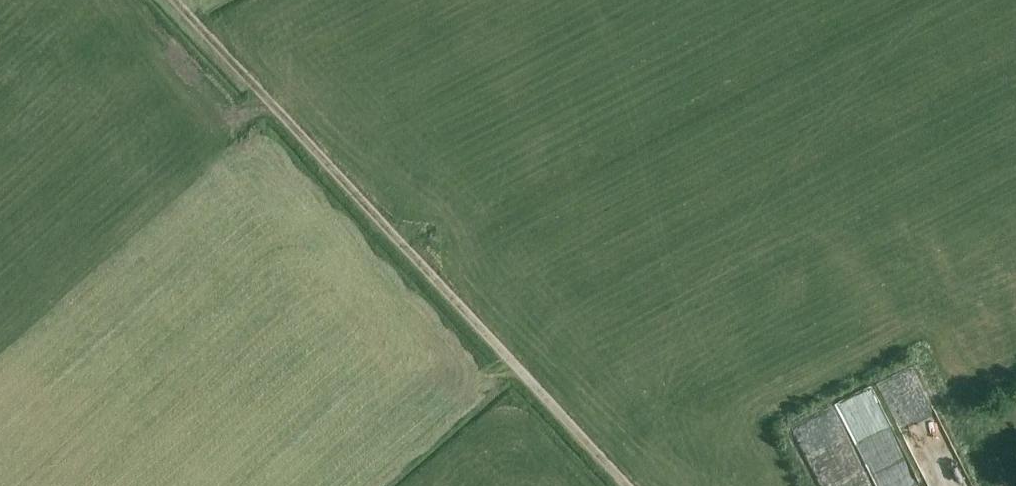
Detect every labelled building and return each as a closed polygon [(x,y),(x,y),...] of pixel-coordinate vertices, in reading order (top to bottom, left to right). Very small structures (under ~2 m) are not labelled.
[(842,409),(822,416),(832,446),(852,439),(842,409)] [(807,424),(797,430),(804,442),(814,436),(807,424)]
